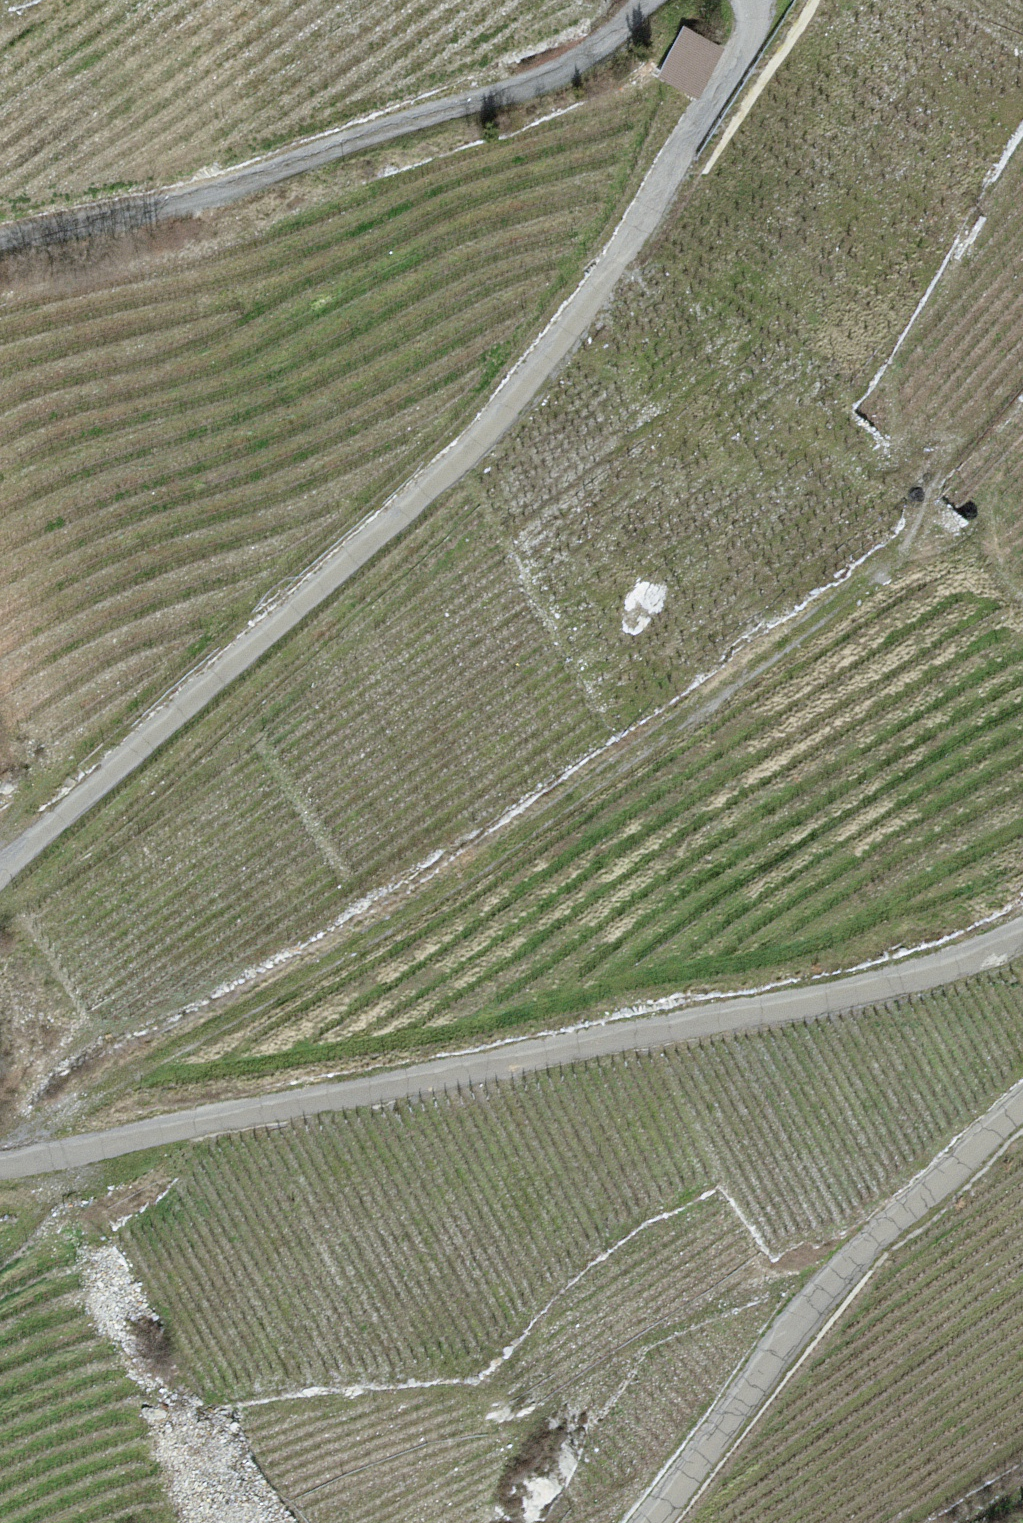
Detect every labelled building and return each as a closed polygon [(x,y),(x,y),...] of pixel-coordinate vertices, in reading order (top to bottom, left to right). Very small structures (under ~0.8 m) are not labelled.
[(719,51),(687,34),(664,80),(696,96),(719,51)]
